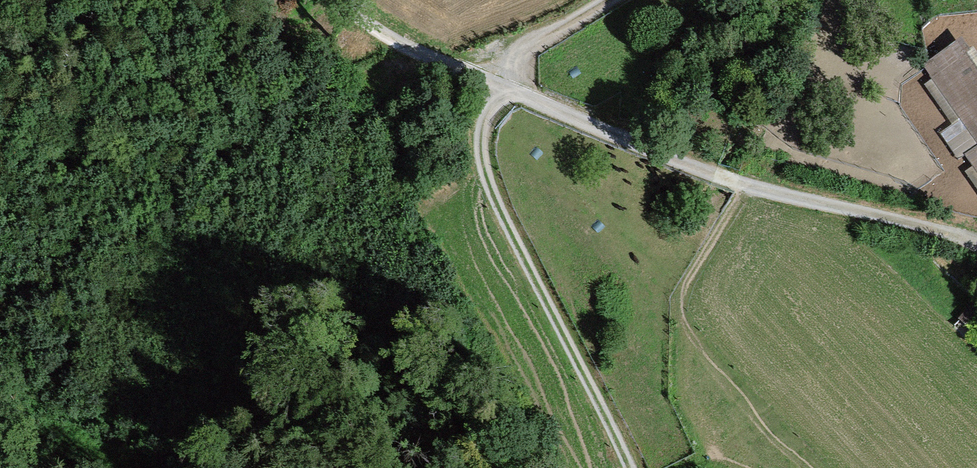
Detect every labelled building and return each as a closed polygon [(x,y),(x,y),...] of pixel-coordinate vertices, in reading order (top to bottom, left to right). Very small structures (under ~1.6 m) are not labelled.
[(958,47),(927,68),(976,142),(976,74),(958,47)]
